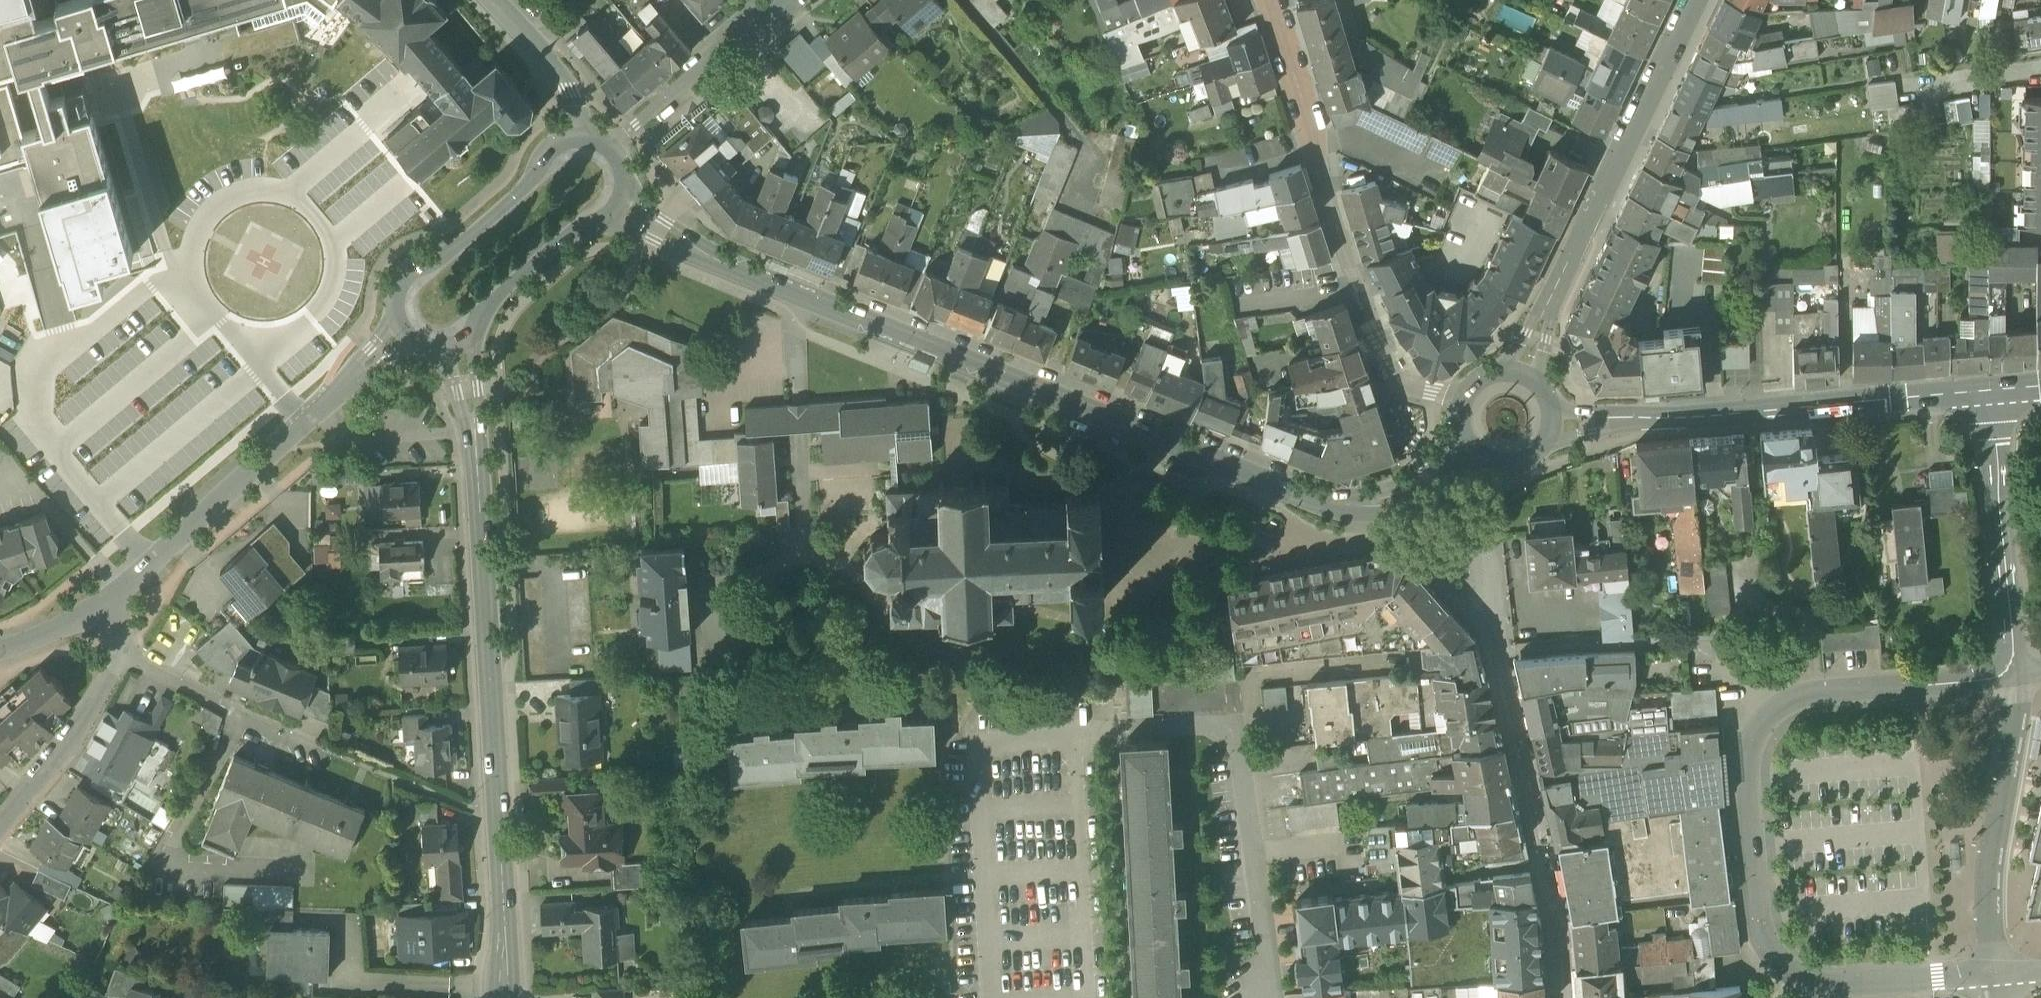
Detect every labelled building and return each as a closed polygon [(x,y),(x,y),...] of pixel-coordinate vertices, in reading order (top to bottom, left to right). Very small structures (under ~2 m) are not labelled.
[(8,79),(8,77),(25,72),(30,71),(45,66),(57,63),(247,6),(269,0),(0,0),(0,81),(8,79)] [(247,6),(254,28),(293,16),(294,17),(305,13),(318,23),(325,15),(332,6),(333,5),(326,0),(269,0),(247,6)] [(461,151),(468,145),(467,135),(496,110),(473,82),(474,81),(463,68),(429,29),(449,12),(438,0),(340,0),(363,16),(361,18),(399,54),(400,54),(402,52),(413,66),(435,91),(435,92),(436,94),(412,113),(412,116),(387,136),(420,175),(451,148),(461,151)] [(692,2),(689,5),(702,20),(717,8),(715,5),(720,0),(690,0),(692,2)] [(873,7),(888,25),(899,17),(884,0),(881,0),(873,7)] [(913,33),(927,21),(923,17),(940,2),(938,0),(884,0),(899,17),(913,33)] [(993,25),(1006,15),(994,0),(972,0),(993,25)] [(1171,2),(1170,0),(1127,0),(1118,4),(1117,0),(1090,0),(1103,31),(1171,2)] [(1175,1),(1184,22),(1193,43),(1203,40),(1225,33),(1237,29),(1226,0),(1177,0),(1175,1)] [(1319,78),(1352,69),(1356,71),(1353,60),(1371,71),(1368,76),(1375,80),(1393,88),(1406,67),(1362,40),(1359,40),(1349,5),(1365,0),(1314,0),(1298,5),(1315,60),(1314,61),(1319,78)] [(1659,16),(1627,0),(1624,0),(1623,3),(1623,4),(1657,20),(1659,16)] [(1659,16),(1667,0),(1627,0),(1659,16)] [(1713,17),(1717,19),(1713,28),(1741,41),(1745,43),(1750,33),(1760,13),(1757,12),(1732,0),(1721,0),(1713,17)] [(1763,0),(1732,0),(1757,12),(1763,0)] [(1957,21),(1960,0),(1945,0),(1944,8),(1942,19),(1957,21)] [(1966,14),(1978,16),(1981,0),(1968,0),(1966,14)] [(1978,16),(1994,14),(1996,0),(1981,0),(1978,16)] [(1164,31),(1184,22),(1175,1),(1171,2),(1103,31),(1114,56),(1119,67),(1120,66),(1143,59),(1137,40),(1164,31)] [(638,12),(646,22),(658,12),(650,2),(638,12)] [(1623,4),(1612,27),(1607,37),(1641,54),(1657,20),(1623,4)] [(1876,7),(1874,8),(1872,30),(1904,25),(1913,24),(1912,4),(1889,6),(1876,7)] [(1942,19),(1944,8),(1930,5),(1928,17),(1942,19)] [(332,6),(325,15),(332,20),(339,11),(332,6)] [(879,33),(888,25),(873,7),(863,15),(879,33)] [(1594,31),(1607,37),(1612,27),(1605,24),(1606,21),(1580,7),(1573,21),(1583,26),(1594,31)] [(1866,31),(1872,30),(1874,8),(1809,11),(1813,39),(1816,38),(1866,31)] [(655,33),(646,41),(670,68),(691,50),(658,12),(646,22),(655,33)] [(835,52),(850,70),(861,61),(866,67),(868,66),(866,64),(887,46),(889,48),(891,47),(879,33),(863,15),(861,12),(827,41),(826,42),(835,52)] [(305,13),(294,17),(295,23),(303,20),(314,28),(318,23),(305,13)] [(588,24),(621,62),(633,52),(600,13),(588,24)] [(2026,18),(2027,20),(2028,31),(2040,29),(2040,16),(2026,18)] [(1709,26),(1713,28),(1717,19),(1713,17),(1709,26)] [(2012,21),(2014,32),(2025,31),(2028,31),(2027,20),(2014,21),(2012,21)] [(1225,33),(1228,43),(1259,33),(1255,23),(1237,29),(1225,33)] [(574,35),(607,74),(621,62),(588,24),(574,35)] [(1907,41),(1904,25),(1872,30),(1866,31),(1868,43),(1894,39),(1894,43),(1907,41)] [(1586,49),(1594,31),(1583,26),(1574,44),(1586,49)] [(1698,47),(1729,62),(1730,63),(1738,46),(1741,41),(1713,28),(1709,26),(1702,41),(1698,47)] [(2028,31),(2025,31),(2027,43),(2040,41),(2040,29),(2028,31)] [(1585,83),(1607,37),(1594,31),(1586,49),(1580,61),(1550,46),(1542,63),(1585,83)] [(2027,43),(2025,31),(2014,32),(2016,45),(2017,45),(2027,43)] [(1782,32),(1756,36),(1757,47),(1781,44),(1784,43),(1782,32)] [(820,33),(809,43),(817,53),(824,61),(835,52),(826,42),(827,41),(820,33)] [(1228,43),(1232,55),(1210,62),(1200,65),(1205,79),(1207,86),(1212,103),(1231,97),(1226,82),(1239,78),(1244,93),(1275,83),(1267,59),(1259,33),(1228,43)] [(1228,43),(1225,33),(1203,40),(1210,62),(1232,55),(1228,43)] [(1747,44),(1751,46),(1756,36),(1750,33),(1745,43),(1747,44)] [(797,70),(817,53),(809,43),(801,34),(780,51),(797,70)] [(1619,99),(1641,54),(1607,37),(1585,83),(1588,84),(1619,99)] [(1813,39),(1799,41),(1803,59),(1818,58),(1816,38),(1813,39)] [(664,73),(670,68),(646,41),(641,45),(664,73)] [(1784,43),(1781,44),(1785,62),(1803,59),(1799,41),(1784,43)] [(1747,51),(1738,46),(1730,63),(1753,60),(1754,59),(1755,48),(1751,46),(1747,44),(1747,51)] [(1777,63),(1785,62),(1781,44),(1757,47),(1755,48),(1754,59),(1753,60),(1753,67),(1777,63)] [(644,90),(664,73),(641,45),(633,52),(621,62),(644,90)] [(1688,69),(1719,83),(1725,70),(1729,62),(1698,47),(1688,69)] [(400,54),(399,54),(394,58),(406,72),(413,66),(402,52),(400,54)] [(850,70),(835,52),(824,61),(826,63),(845,85),(856,76),(850,70)] [(824,61),(817,53),(797,70),(806,80),(826,63),(824,61)] [(479,55),(463,68),(474,81),(489,68),(479,55)] [(519,124),(520,127),(523,127),(522,123),(529,117),(532,119),(534,116),(530,115),(532,105),(536,104),(535,102),(532,103),(524,93),(527,91),(526,91),(525,89),(522,91),(511,78),(514,76),(513,74),(512,74),(509,76),(498,62),(498,59),(495,58),(495,62),(489,68),(474,81),(473,82),(496,110),(497,112),(495,114),(496,116),(499,114),(507,123),(505,126),(508,127),(509,124),(519,124)] [(1143,59),(1120,66),(1125,81),(1150,73),(1145,58),(1143,59)] [(1879,58),(1866,60),(1868,75),(1881,73),(1879,58)] [(1730,63),(1729,62),(1725,70),(1740,73),(1741,70),(1753,70),(1753,67),(1753,60),(1730,63)] [(861,61),(850,70),(856,76),(862,84),(873,75),(866,67),(861,61)] [(644,90),(621,62),(607,74),(600,80),(624,107),(644,90)] [(1585,83),(1542,63),(1541,62),(1531,82),(1578,105),(1588,84),(1585,83)] [(30,71),(46,124),(24,131),(30,152),(34,165),(42,192),(63,265),(65,264),(73,289),(106,280),(101,262),(134,253),(92,110),(72,116),(57,63),(45,66),(30,71)] [(1778,68),(1777,63),(1753,67),(1753,70),(1753,72),(1771,69),(1778,68)] [(1207,86),(1205,79),(1200,65),(1187,69),(1191,84),(1193,83),(1195,90),(1207,86)] [(1319,78),(1324,95),(1364,83),(1361,73),(1356,71),(1352,69),(1319,78)] [(1715,92),(1719,83),(1688,69),(1673,100),(1704,115),(1712,108),(1710,103),(1711,101),(1716,104),(1720,94),(1715,92)] [(525,89),(526,91),(531,87),(517,70),(513,74),(514,76),(525,89)] [(1740,73),(1725,70),(1719,83),(1737,87),(1737,86),(1735,86),(1740,73)] [(1737,86),(1737,87),(1741,84),(1740,77),(1752,76),(1753,72),(1753,70),(1741,70),(1740,73),(1735,86),(1737,86)] [(1364,83),(1374,85),(1375,80),(1368,76),(1361,73),(1364,83)] [(1756,101),(1752,76),(1740,77),(1741,84),(1737,87),(1739,104),(1740,104),(1756,101)] [(1244,93),(1239,78),(1226,82),(1231,97),(1244,93)] [(1,160),(30,152),(24,131),(8,79),(0,81),(0,161),(1,160)] [(1364,83),(1371,105),(1409,123),(1426,86),(1417,82),(1410,97),(1393,88),(1375,80),(1374,85),(1364,83)] [(1887,108),(1890,131),(1916,127),(1913,103),(1897,105),(1894,81),(1868,84),(1873,110),(1887,108)] [(1327,106),(1356,98),(1371,105),(1364,83),(1324,95),(1327,106)] [(1571,118),(1603,133),(1619,99),(1588,84),(1578,105),(1571,118)] [(727,135),(738,127),(755,112),(736,90),(721,103),(701,120),(719,142),(727,135)] [(1968,96),(1942,98),(1943,121),(1970,119),(1968,96)] [(1235,111),(1231,97),(1212,103),(1216,117),(1235,111)] [(1409,124),(1409,123),(1371,105),(1356,98),(1327,106),(1333,127),(1356,122),(1420,152),(1421,152),(1453,167),(1461,149),(1409,124)] [(1778,98),(1765,100),(1765,112),(1779,108),(1779,106),(1781,106),(1781,99),(1778,98)] [(663,153),(701,120),(721,103),(706,99),(661,138),(664,141),(657,146),(657,152),(667,163),(672,164),(663,153)] [(1657,134),(1688,149),(1700,124),(1704,115),(1673,100),(1657,134)] [(1766,114),(1765,112),(1765,100),(1757,101),(1758,116),(1766,114)] [(2023,162),(2040,162),(2040,100),(2024,100),(2024,145),(2030,145),(2029,160),(2023,160),(2023,162)] [(1740,104),(1743,121),(1782,117),(1781,106),(1779,106),(1779,108),(1765,112),(1766,114),(1758,116),(1757,101),(1756,101),(1740,104)] [(1190,110),(1194,121),(1212,115),(1209,104),(1190,110)] [(1743,121),(1740,104),(1739,104),(1712,108),(1704,115),(1700,124),(1715,124),(1743,121)] [(763,106),(755,112),(765,125),(773,118),(774,112),(769,105),(763,106)] [(1529,106),(1523,119),(1536,125),(1535,126),(1539,128),(1546,131),(1553,118),(1529,106)] [(1019,134),(1059,132),(1062,124),(1047,107),(1018,120),(1019,134)] [(1501,111),(1496,121),(1517,131),(1521,121),(1501,111)] [(765,125),(755,112),(738,127),(757,150),(774,135),(765,125)] [(1510,173),(1527,181),(1530,175),(1533,168),(1533,161),(1525,157),(1521,155),(1535,126),(1536,125),(1523,119),(1521,121),(1517,131),(1496,121),(1479,158),(1489,162),(1510,173)] [(672,164),(681,174),(710,150),(719,142),(701,120),(663,153),(672,164)] [(1525,157),(1539,128),(1535,126),(1521,155),(1525,157)] [(1575,153),(1591,158),(1598,132),(1581,128),(1575,153)] [(1049,157),(1056,140),(1059,132),(1019,134),(1015,143),(1049,157)] [(1117,134),(1115,146),(1138,152),(1141,140),(1117,134)] [(1657,134),(1651,145),(1683,160),(1688,149),(1657,134)] [(719,142),(710,150),(720,161),(737,147),(727,135),(719,142)] [(1043,229),(1044,230),(1053,208),(1077,148),(1056,140),(1049,157),(1023,221),(1019,232),(1038,240),(1043,229)] [(1679,167),(1683,160),(1651,145),(1642,164),(1673,179),(1679,167)] [(1701,151),(1704,167),(1762,157),(1760,152),(1760,145),(1701,151)] [(1134,165),(1138,152),(1115,146),(1103,193),(1106,194),(1103,205),(1121,214),(1134,165)] [(730,173),(720,161),(710,150),(681,174),(701,197),(727,175),(730,173)] [(1535,185),(1537,186),(1570,202),(1587,167),(1551,150),(1538,178),(1535,185)] [(1704,167),(1701,151),(1696,151),(1696,174),(1700,167),(1704,167)] [(1697,190),(1698,191),(1698,182),(1749,175),(1760,174),(1761,160),(1762,157),(1704,167),(1700,167),(1696,174),(1684,168),(1683,169),(1679,167),(1673,179),(1680,183),(1697,190)] [(1760,174),(1760,175),(1768,174),(1791,172),(1790,158),(1761,160),(1760,174)] [(796,176),(801,165),(789,160),(784,172),(796,176)] [(1495,203),(1505,183),(1510,173),(1489,162),(1474,192),(1495,203)] [(2023,162),(2023,163),(2029,163),(2029,179),(2023,179),(2022,224),(2040,224),(2040,162),(2023,162)] [(1271,180),(1277,200),(1309,189),(1301,164),(1269,174),(1271,180)] [(1629,192),(1667,210),(1673,198),(1680,183),(1673,179),(1642,164),(1629,192)] [(19,169),(26,197),(42,192),(34,165),(19,169)] [(756,201),(770,206),(784,172),(770,166),(756,201)] [(855,171),(842,166),(840,173),(837,181),(849,186),(855,171)] [(826,183),(834,186),(837,181),(840,173),(831,170),(826,183)] [(1209,170),(1192,175),(1196,193),(1214,189),(1209,170)] [(796,176),(784,172),(770,206),(783,212),(798,177),(796,176)] [(1791,172),(1768,174),(1770,190),(1792,188),(1792,191),(1793,190),(1791,172)] [(1527,181),(1510,173),(1505,183),(1526,193),(1533,193),(1537,186),(1535,185),(1527,181)] [(1771,194),(1770,190),(1768,174),(1760,175),(1760,174),(1749,175),(1752,197),(1754,196),(1770,194),(1771,194)] [(701,197),(707,205),(733,183),(727,175),(701,197)] [(1158,180),(1165,216),(1215,211),(1220,211),(1214,189),(1196,193),(1192,175),(1158,180)] [(1538,178),(1530,175),(1527,181),(1535,185),(1538,178)] [(1719,202),(1752,197),(1749,175),(1698,182),(1698,191),(1719,202)] [(1242,207),(1277,200),(1271,180),(1254,184),(1253,178),(1214,189),(1220,211),(1242,207)] [(1165,216),(1158,180),(1149,182),(1156,216),(1165,216)] [(809,217),(807,222),(818,227),(832,194),(834,186),(826,183),(822,181),(809,214),(809,217)] [(849,186),(837,181),(834,186),(832,194),(846,199),(851,187),(849,186)] [(1341,190),(1352,227),(1386,217),(1380,199),(1375,181),(1341,190)] [(744,196),(733,183),(707,205),(730,231),(744,196)] [(1680,183),(1673,198),(1680,198),(1691,203),(1697,190),(1680,183)] [(1528,204),(1522,216),(1530,220),(1555,232),(1556,232),(1570,202),(1537,186),(1533,193),(1528,204)] [(1282,214),(1285,224),(1317,214),(1309,189),(1277,200),(1282,214)] [(1793,190),(1792,191),(1771,194),(1770,194),(1771,202),(1794,200),(1793,190)] [(1654,238),(1667,210),(1629,192),(1616,219),(1654,238)] [(818,227),(833,233),(840,214),(846,199),(832,194),(818,227)] [(1771,202),(1770,194),(1754,196),(1756,206),(1771,204),(1771,202)] [(756,201),(744,196),(730,231),(755,242),(770,206),(756,201)] [(1511,196),(1506,208),(1512,211),(1522,216),(1528,204),(1511,196)] [(1703,209),(1691,203),(1680,198),(1673,198),(1667,210),(1697,224),(1703,209)] [(1388,216),(1401,220),(1404,206),(1380,199),(1386,217),(1388,216)] [(1242,207),(1246,222),(1282,214),(1277,200),(1242,207)] [(883,248),(881,252),(890,256),(905,220),(910,208),(897,203),(879,247),(883,248)] [(794,217),(783,212),(770,206),(755,242),(780,251),(794,217)] [(972,212),(966,229),(978,234),(988,209),(983,207),(977,209),(972,212)] [(1215,211),(1218,233),(1243,227),(1242,223),(1246,222),(1242,207),(1220,211),(1215,211)] [(905,220),(917,225),(922,213),(910,208),(905,220)] [(1044,230),(1057,235),(1066,213),(1053,208),(1044,230)] [(1703,209),(1697,224),(1717,224),(1720,217),(1703,209)] [(1659,240),(1666,243),(1672,231),(1689,240),(1693,232),(1697,224),(1667,210),(1654,238),(1659,240)] [(1484,270),(1465,292),(1475,307),(1483,302),(1500,281),(1530,220),(1522,216),(1512,211),(1484,270)] [(1116,234),(1066,213),(1057,235),(1077,243),(1097,251),(1110,256),(1112,249),(1116,234)] [(859,222),(840,214),(833,233),(844,238),(843,241),(850,244),(859,222)] [(1285,224),(1288,233),(1319,223),(1317,214),(1285,224)] [(1181,216),(1168,219),(1171,234),(1184,231),(1181,216)] [(1388,216),(1386,217),(1391,234),(1397,232),(1400,229),(1408,232),(1410,222),(1401,220),(1388,216)] [(807,222),(794,217),(780,251),(804,261),(818,227),(807,222)] [(1396,253),(1391,234),(1386,217),(1352,227),(1363,262),(1367,261),(1367,262),(1396,253)] [(1659,240),(1654,238),(1616,219),(1604,243),(1591,271),(1584,286),(1627,307),(1640,279),(1642,280),(1646,282),(1651,270),(1646,268),(1659,240)] [(905,220),(890,256),(903,261),(908,248),(917,225),(905,220)] [(1555,232),(1530,220),(1500,281),(1483,302),(1475,307),(1465,292),(1463,289),(1459,292),(1455,286),(1440,283),(1435,287),(1432,284),(1430,285),(1423,272),(1401,280),(1382,292),(1391,310),(1387,313),(1423,367),(1428,364),(1438,366),(1441,370),(1473,348),(1494,333),(1490,327),(1519,293),(1524,297),(1538,268),(1536,268),(1540,259),(1542,260),(1555,232)] [(1119,221),(1116,234),(1112,249),(1132,255),(1139,226),(1119,221)] [(1331,259),(1319,223),(1288,233),(1292,245),(1298,266),(1331,259)] [(1725,225),(1717,224),(1697,224),(1693,232),(1699,232),(1699,234),(1716,235),(1716,234),(1727,235),(1735,228),(1736,225),(1725,225)] [(1988,245),(2018,245),(2019,225),(1989,225),(1988,245)] [(831,272),(843,241),(844,238),(833,233),(818,227),(804,261),(831,272)] [(959,245),(972,250),(977,235),(978,234),(966,229),(959,245)] [(998,299),(1026,310),(1037,285),(1057,235),(1044,230),(1043,229),(1038,240),(1026,271),(1012,265),(998,299)] [(1935,256),(1953,256),(1952,232),(1934,232),(1935,256)] [(1252,237),(1254,250),(1279,247),(1292,245),(1288,233),(1252,237)] [(994,242),(977,235),(972,250),(988,256),(989,255),(994,242)] [(1057,235),(1037,285),(1053,292),(1061,273),(1064,274),(1077,243),(1057,235)] [(1230,240),(1232,253),(1254,250),(1252,237),(1230,240)] [(831,272),(843,277),(855,247),(850,245),(850,244),(843,241),(831,272)] [(945,277),(958,282),(972,250),(959,245),(958,244),(945,277)] [(1728,246),(1704,244),(1703,257),(1727,259),(1728,246)] [(1298,266),(1292,245),(1279,247),(1285,267),(1298,266)] [(1988,245),(1988,246),(1988,259),(1988,279),(2003,279),(2036,278),(2036,260),(2038,260),(2038,245),(2034,245),(2034,252),(2018,252),(2018,245),(1988,245)] [(877,290),(890,256),(881,252),(866,246),(852,281),(877,290)] [(1979,259),(1988,259),(1988,246),(1979,246),(1979,259)] [(1883,247),(1874,248),(1875,269),(1891,268),(1891,254),(1883,254),(1883,247)] [(908,248),(903,261),(914,266),(924,270),(925,269),(930,256),(908,248)] [(1367,262),(1382,292),(1401,280),(1423,272),(1411,249),(1396,253),(1367,262)] [(988,256),(972,250),(958,282),(986,293),(992,296),(1006,262),(989,255),(988,256)] [(1085,283),(1097,288),(1108,262),(1110,256),(1097,251),(1085,283)] [(1122,255),(1110,256),(1108,262),(1110,286),(1125,284),(1122,255)] [(914,266),(903,261),(890,256),(877,290),(901,300),(901,298),(910,276),(914,266)] [(1727,259),(1703,257),(1702,269),(1726,271),(1727,259)] [(1970,259),(1970,317),(1988,317),(1988,279),(1988,259),(1979,259),(1970,259)] [(1824,283),(1837,283),(1837,264),(1824,264),(1824,268),(1824,283)] [(1914,290),(1925,290),(1924,267),(1913,268),(1914,290)] [(1937,267),(1924,267),(1925,290),(1937,290),(1937,267)] [(1793,284),(1824,283),(1824,268),(1793,269),(1793,284)] [(1875,269),(1875,294),(1891,294),(1891,290),(1891,268),(1875,269)] [(1891,268),(1891,290),(1904,290),(1914,290),(1913,268),(1891,268)] [(910,304),(916,306),(930,271),(925,269),(924,270),(920,280),(911,302),(910,304)] [(1726,271),(1702,269),(1701,281),(1725,283),(1726,271)] [(945,277),(930,271),(916,306),(944,317),(958,282),(945,277)] [(1052,293),(1089,308),(1094,296),(1097,288),(1085,283),(1064,274),(1061,273),(1053,292),(1052,293)] [(920,280),(910,276),(901,298),(911,302),(920,280)] [(1988,317),(1988,331),(1998,331),(1998,324),(2000,324),(2003,321),(2003,279),(1988,279),(1988,317)] [(944,317),(972,329),(986,293),(958,282),(944,317)] [(1824,283),(1824,299),(1838,299),(1837,283),(1824,283)] [(1744,308),(1761,308),(1761,284),(1745,284),(1744,308)] [(1776,284),(1761,284),(1761,308),(1776,308),(1776,284)] [(1793,284),(1776,284),(1776,308),(1776,332),(1793,332),(1793,317),(1793,312),(1793,284)] [(1052,293),(1053,292),(1037,285),(1026,310),(1024,317),(1036,322),(1041,310),(1045,311),(1052,293)] [(1619,323),(1627,307),(1584,286),(1573,309),(1587,316),(1583,328),(1583,329),(1574,325),(1572,329),(1569,331),(1567,331),(1595,389),(1641,387),(1638,339),(1625,333),(1628,327),(1619,323)] [(1194,311),(1191,290),(1178,291),(1181,312),(1194,311)] [(1891,294),(1891,302),(1905,301),(1904,290),(1891,290),(1891,294)] [(1905,301),(1914,301),(1914,290),(1904,290),(1905,301)] [(992,296),(986,293),(972,329),(978,331),(992,296)] [(1875,294),(1875,306),(1876,332),(1879,332),(1879,340),(1892,340),(1891,302),(1891,294),(1875,294)] [(984,333),(1012,345),(1024,317),(1026,310),(998,299),(984,333)] [(1824,310),(1838,310),(1838,299),(1824,299),(1824,310)] [(1914,301),(1905,301),(1891,302),(1892,340),(1892,345),(1914,343),(1914,301)] [(1345,303),(1312,314),(1317,328),(1321,342),(1354,332),(1345,303)] [(1852,340),(1879,340),(1879,332),(1876,332),(1875,306),(1852,307),(1852,340)] [(1574,325),(1583,329),(1583,328),(1587,316),(1573,309),(1567,320),(1575,324),(1574,325)] [(1824,310),(1817,310),(1817,315),(1793,317),(1793,332),(1793,346),(1829,343),(1825,336),(1824,310)] [(1838,310),(1824,310),(1825,336),(1829,343),(1838,342),(1838,310)] [(1312,314),(1305,316),(1309,330),(1309,331),(1317,328),(1312,314)] [(683,462),(683,464),(699,463),(701,463),(699,438),(696,395),(693,355),(684,352),(683,352),(679,350),(673,354),(672,339),(672,337),(655,331),(649,336),(649,328),(614,315),(603,324),(604,346),(598,347),(598,345),(592,338),(582,346),(584,368),(573,369),(575,400),(602,398),(602,389),(613,388),(613,392),(627,391),(628,396),(641,395),(641,400),(655,399),(655,402),(654,402),(654,408),(655,408),(656,421),(655,421),(657,437),(641,438),(643,465),(656,464),(683,462)] [(1234,318),(1245,355),(1255,354),(1247,329),(1255,328),(1254,315),(1234,318)] [(1302,332),(1309,330),(1305,316),(1297,319),(1302,332)] [(1055,329),(1036,322),(1024,317),(1012,345),(1044,357),(1055,329)] [(1988,331),(1988,317),(1970,317),(1962,318),(1962,334),(1988,331)] [(571,350),(573,369),(584,368),(582,346),(592,338),(598,345),(598,347),(604,346),(603,324),(571,350)] [(1147,341),(1166,348),(1168,345),(1173,332),(1154,324),(1147,341)] [(1662,337),(1638,339),(1641,387),(1653,391),(1660,392),(1705,389),(1699,324),(1661,328),(1662,337)] [(2035,327),(2023,328),(2023,364),(2035,363),(2035,327)] [(1988,367),(2023,364),(2023,328),(1998,331),(1988,331),(1988,367)] [(1077,336),(1087,340),(1091,331),(1080,330),(1077,336)] [(1962,334),(1948,335),(1948,370),(1988,367),(1988,331),(1962,334)] [(1323,348),(1325,353),(1358,342),(1356,337),(1354,332),(1321,342),(1323,348)] [(1940,371),(1948,370),(1948,335),(1937,336),(1936,341),(1936,371),(1940,371)] [(1088,341),(1087,340),(1077,336),(1077,338),(1065,366),(1112,385),(1124,355),(1115,351),(1112,351),(1111,352),(1109,353),(1090,345),(1090,344),(1089,342),(1088,341)] [(700,347),(672,337),(672,339),(673,354),(679,350),(683,352),(684,352),(693,355),(696,395),(703,394),(700,347)] [(1124,390),(1146,399),(1166,348),(1147,341),(1145,340),(1124,390)] [(1892,345),(1892,340),(1879,340),(1852,340),(1853,376),(1892,375),(1892,345)] [(1720,366),(1749,365),(1749,341),(1719,342),(1719,347),(1720,366)] [(1936,341),(1925,342),(1925,372),(1936,371),(1936,341)] [(1367,373),(1358,342),(1325,353),(1326,358),(1311,363),(1309,357),(1304,358),(1289,363),(1298,388),(1330,384),(1367,373)] [(1793,346),(1794,384),(1838,380),(1838,342),(1829,343),(1793,346)] [(1892,375),(1925,372),(1925,342),(1923,342),(1914,343),(1892,345),(1892,375)] [(1168,345),(1166,348),(1146,399),(1178,412),(1191,417),(1191,416),(1195,407),(1182,402),(1181,401),(1191,377),(1179,373),(1187,352),(1168,345)] [(1204,383),(1202,389),(1195,407),(1191,416),(1229,432),(1230,432),(1232,427),(1240,405),(1224,398),(1219,357),(1202,359),(1204,381),(1204,383)] [(1235,374),(1241,395),(1257,393),(1250,371),(1235,374)] [(1367,373),(1330,384),(1339,410),(1375,398),(1367,373)] [(1182,402),(1195,407),(1202,389),(1204,383),(1191,377),(1181,401),(1182,402)] [(1315,413),(1339,410),(1330,384),(1298,388),(1295,388),(1296,403),(1307,401),(1308,413),(1315,413)] [(1288,389),(1289,404),(1296,403),(1295,388),(1288,389)] [(1270,391),(1267,410),(1280,415),(1284,390),(1270,391)] [(824,463),(890,458),(897,458),(933,455),(929,400),(886,404),(886,397),(806,403),(807,427),(821,427),(824,463)] [(1296,415),(1295,421),(1298,422),(1285,454),(1337,475),(1394,457),(1375,398),(1339,410),(1342,430),(1317,433),(1315,413),(1308,413),(1296,415)] [(806,403),(789,404),(791,429),(807,427),(806,403)] [(745,408),(746,431),(746,432),(771,430),(791,429),(789,404),(745,408)] [(1290,419),(1280,415),(1267,410),(1263,439),(1262,445),(1285,454),(1298,422),(1295,421),(1290,419)] [(641,422),(641,438),(657,437),(655,421),(641,422)] [(1230,432),(1250,440),(1252,435),(1232,427),(1230,432)] [(1811,429),(1799,430),(1803,468),(1804,468),(1806,489),(1814,573),(1839,571),(1833,511),(1832,500),(1858,497),(1854,453),(1814,456),(1811,429)] [(771,437),(771,430),(746,432),(746,431),(734,432),(735,436),(736,457),(738,457),(774,454),(773,437),(771,437)] [(1761,433),(1764,471),(1803,468),(1799,430),(1761,433)] [(1250,440),(1262,445),(1263,439),(1252,435),(1250,440)] [(1693,480),(1734,477),(1746,476),(1745,461),(1748,461),(1748,460),(1752,460),(1751,445),(1751,444),(1744,444),(1743,435),(1726,436),(1689,439),(1693,480)] [(738,460),(738,457),(736,457),(735,436),(712,437),(714,462),(738,460)] [(701,463),(714,462),(712,437),(699,438),(701,463)] [(1663,502),(1679,500),(1680,494),(1694,493),(1693,480),(1689,439),(1636,443),(1640,494),(1633,495),(1634,510),(1664,507),(1663,502)] [(741,503),(760,502),(775,501),(777,501),(777,500),(774,454),(738,457),(738,460),(739,477),(741,503)] [(898,489),(897,458),(890,458),(892,489),(898,489)] [(700,480),(739,477),(738,460),(714,462),(701,463),(699,463),(700,480)] [(1804,468),(1803,468),(1764,471),(1763,472),(1765,492),(1765,493),(1806,489),(1804,468)] [(1747,487),(1746,476),(1734,477),(1735,488),(1731,493),(1733,524),(1752,523),(1750,487),(1747,487)] [(945,619),(945,625),(950,625),(949,619),(957,619),(957,623),(979,622),(979,618),(987,618),(987,623),(992,623),(992,617),(998,616),(998,615),(1009,614),(1009,617),(1013,617),(1013,614),(1016,614),(1015,611),(1013,611),(1012,597),(1028,596),(1028,598),(1032,598),(1032,593),(1049,593),(1049,596),(1052,595),(1052,593),(1068,592),(1068,595),(1070,595),(1070,600),(1104,598),(1100,492),(1066,494),(1066,499),(1065,499),(1065,502),(1048,502),(1048,500),(1045,500),(1045,502),(1029,503),(1029,498),(1024,499),(1024,501),(1008,501),(1008,488),(1011,487),(1010,484),(1007,484),(1007,481),(1004,481),(1004,484),(993,485),(993,483),(986,483),(986,477),(981,477),(981,483),(973,483),(973,479),(962,480),(951,480),(951,484),(944,484),(943,479),(939,479),(939,485),(932,486),(932,487),(921,488),(921,485),(918,485),(918,488),(907,488),(907,487),(902,487),(902,488),(898,489),(892,489),(889,489),(889,487),(886,487),(886,489),(885,489),(885,492),(886,492),(888,530),(883,530),(883,532),(878,537),(874,534),(870,536),(875,541),(867,548),(864,546),(863,550),(865,551),(865,559),(863,560),(866,565),(868,562),(876,569),(872,573),(876,576),(879,572),(885,577),(885,578),(890,578),(892,616),(890,616),(890,619),(892,619),(892,621),(895,621),(895,619),(907,619),(907,620),(910,620),(910,619),(923,618),(923,621),(927,621),(927,618),(938,617),(938,619),(945,619)] [(384,484),(385,516),(420,515),(419,483),(384,484)] [(1926,501),(1928,515),(1956,513),(1953,484),(1925,486),(1926,501)] [(1701,561),(1694,493),(1680,494),(1679,500),(1680,509),(1674,523),(1681,591),(1704,588),(1701,561)] [(1859,508),(1858,497),(1832,500),(1833,511),(1859,508)] [(776,512),(777,529),(790,528),(788,499),(777,500),(777,501),(775,501),(776,512)] [(776,512),(775,501),(760,502),(761,513),(776,512)] [(1890,503),(1892,516),(1920,513),(1918,501),(1890,503)] [(1926,501),(1919,501),(1921,513),(1921,516),(1928,515),(1926,501)] [(0,528),(0,546),(2,546),(3,549),(18,567),(36,561),(37,563),(59,555),(57,548),(59,540),(51,529),(46,513),(23,521),(23,523),(9,527),(9,525),(0,528)] [(1920,513),(1892,516),(1895,550),(1896,557),(1898,582),(1925,579),(1927,579),(1926,576),(1921,516),(1921,513),(1920,513)] [(1602,574),(1603,587),(1628,585),(1622,520),(1610,521),(1612,549),(1588,551),(1587,545),(1582,545),(1578,542),(1571,543),(1570,531),(1570,529),(1568,529),(1565,530),(1564,517),(1563,514),(1562,514),(1562,515),(1529,518),(1531,533),(1528,533),(1527,533),(1526,533),(1526,535),(1530,579),(1529,579),(1530,581),(1532,581),(1531,581),(1572,577),(1574,577),(1602,574)] [(1885,551),(1895,550),(1892,516),(1882,517),(1885,551)] [(286,540),(273,526),(252,544),(267,561),(264,564),(270,570),(286,556),(286,548),(286,540)] [(379,543),(381,580),(400,579),(400,568),(424,567),(424,557),(426,557),(426,551),(422,551),(422,541),(379,543)] [(339,566),(340,543),(313,542),(313,559),(325,559),(325,566),(339,566)] [(240,593),(255,610),(283,586),(270,570),(264,564),(267,561),(252,544),(252,543),(220,570),(240,593)] [(647,627),(648,638),(659,638),(669,637),(689,636),(690,636),(688,608),(689,608),(688,591),(687,591),(685,556),(684,545),(661,547),(642,548),(642,560),(632,561),(633,576),(639,576),(639,588),(658,586),(658,593),(658,598),(640,600),(641,612),(636,612),(637,627),(647,627)] [(18,567),(3,549),(2,546),(0,546),(0,554),(14,570),(15,568),(18,567)] [(306,570),(286,548),(286,556),(270,570),(283,586),(285,588),(306,570)] [(14,570),(0,554),(0,600),(6,588),(4,587),(14,570)] [(1366,556),(1325,563),(1326,569),(1367,561),(1366,556)] [(1704,588),(1707,614),(1730,611),(1724,559),(1701,561),(1704,588)] [(1388,612),(1393,607),(1383,596),(1410,572),(1401,562),(1396,560),(1368,566),(1367,561),(1326,569),(1337,627),(1396,622),(1388,612)] [(1314,572),(1326,569),(1325,563),(1265,575),(1266,581),(1268,580),(1286,577),(1306,573),(1314,572)] [(1337,627),(1326,569),(1314,572),(1306,573),(1286,577),(1268,580),(1266,581),(1258,582),(1227,588),(1232,621),(1236,654),(1236,655),(1237,663),(1283,658),(1297,656),(1293,635),(1293,634),(1322,628),(1337,627)] [(1393,607),(1410,626),(1416,633),(1447,608),(1413,569),(1410,572),(1383,596),(1393,607)] [(541,609),(540,574),(517,575),(518,610),(541,609)] [(1942,574),(1926,576),(1927,579),(1925,579),(1926,592),(1943,591),(1942,574)] [(1632,635),(1628,585),(1603,587),(1603,588),(1601,588),(1606,636),(1605,636),(1605,638),(1632,635)] [(231,619),(237,626),(255,610),(240,593),(222,608),(231,619)] [(1391,647),(1422,644),(1433,643),(1433,645),(1476,641),(1447,608),(1416,633),(1410,626),(1385,628),(1348,632),(1350,652),(1387,649),(1387,648),(1391,647)] [(210,664),(233,673),(239,659),(254,665),(261,649),(255,647),(249,640),(237,626),(231,619),(216,632),(197,648),(210,664)] [(1866,623),(1868,647),(1880,646),(1877,622),(1866,623)] [(1820,628),(1822,652),(1864,648),(1862,624),(1820,628)] [(1320,634),(1322,655),(1350,652),(1348,632),(1338,633),(1320,634)] [(328,637),(328,654),(355,653),(354,636),(328,637)] [(689,636),(669,637),(659,638),(662,672),(671,671),(692,670),(689,636)] [(1481,662),(1476,641),(1433,645),(1433,643),(1422,644),(1423,661),(1433,660),(1440,657),(1442,669),(1481,662)] [(399,648),(401,683),(448,680),(446,645),(399,648)] [(308,668),(261,649),(254,665),(245,688),(301,711),(312,685),(312,684),(303,681),(308,668)] [(1548,656),(1520,658),(1521,670),(1517,671),(1521,691),(1548,686),(1568,681),(1579,681),(1579,689),(1633,692),(1636,680),(1635,680),(1634,651),(1607,652),(1584,653),(1548,656)] [(1232,655),(1162,657),(1163,680),(1235,677),(1232,655)] [(245,688),(254,665),(239,659),(233,673),(229,682),(245,688)] [(3,762),(26,741),(34,750),(42,743),(39,740),(45,735),(48,738),(56,731),(48,722),(71,701),(62,691),(65,688),(53,674),(50,677),(41,667),(17,689),(19,692),(0,709),(0,759),(3,762)] [(317,672),(308,668),(303,681),(312,684),(317,672)] [(1454,670),(1435,672),(1438,695),(1440,695),(1442,706),(1444,706),(1448,727),(1495,719),(1492,699),(1490,700),(1487,681),(1485,681),(1484,675),(1456,679),(1454,670)] [(1421,731),(1448,727),(1444,706),(1442,706),(1440,695),(1438,695),(1435,672),(1395,676),(1346,680),(1349,708),(1352,708),(1355,739),(1383,736),(1392,734),(1390,717),(1394,713),(1419,710),(1421,731)] [(570,680),(571,695),(597,694),(596,679),(570,680)] [(1316,743),(1355,739),(1352,708),(1349,708),(1346,680),(1324,682),(1307,683),(1309,703),(1311,703),(1313,725),(1314,725),(1316,743)] [(1610,715),(1626,719),(1633,692),(1579,689),(1579,681),(1568,681),(1548,686),(1556,717),(1587,710),(1611,710),(1610,715)] [(0,709),(19,692),(17,689),(13,685),(0,696),(0,709)] [(301,711),(330,723),(330,711),(329,692),(312,685),(301,711)] [(1262,688),(1264,710),(1288,708),(1286,685),(1262,688)] [(1521,691),(1529,726),(1556,720),(1556,717),(1548,686),(1521,691)] [(1680,704),(1682,716),(1717,713),(1715,687),(1671,690),(1673,705),(1680,704)] [(566,714),(568,760),(602,758),(598,694),(597,694),(571,695),(557,696),(559,715),(566,714)] [(151,716),(161,721),(172,702),(162,696),(151,716)] [(209,719),(213,711),(204,706),(200,714),(209,719)] [(861,717),(862,723),(864,757),(934,754),(932,719),(900,720),(899,709),(888,710),(888,716),(861,717)] [(106,712),(96,730),(159,766),(163,759),(169,748),(170,747),(153,737),(158,728),(147,722),(126,710),(121,720),(106,712)] [(222,716),(213,711),(209,719),(206,724),(208,729),(217,732),(222,716)] [(402,716),(403,728),(414,727),(428,726),(427,714),(402,716)] [(151,716),(147,722),(158,728),(161,721),(151,716)] [(864,763),(864,757),(862,723),(835,724),(835,718),(824,718),(824,724),(797,725),(797,731),(799,766),(864,763)] [(1501,743),(1495,719),(1448,727),(1421,731),(1392,734),(1383,736),(1387,760),(1430,755),(1501,743)] [(1557,722),(1556,720),(1529,726),(1530,728),(1531,731),(1557,725),(1557,722)] [(414,727),(417,767),(453,765),(453,760),(456,760),(455,747),(451,747),(450,724),(428,726),(414,727)] [(1561,738),(1557,725),(1531,731),(1540,771),(1566,765),(1561,738)] [(1564,845),(1580,842),(1587,841),(1605,838),(1602,820),(1718,801),(1724,800),(1718,725),(1622,733),(1622,765),(1566,765),(1540,771),(1557,846),(1564,845)] [(799,772),(799,766),(797,731),(768,734),(768,728),(757,729),(757,735),(730,737),(734,777),(799,772)] [(85,749),(91,752),(89,756),(87,760),(90,770),(96,774),(97,773),(128,791),(136,777),(147,784),(158,766),(159,766),(96,730),(85,749)] [(1566,765),(1622,765),(1622,738),(1561,738),(1566,765)] [(1129,744),(1132,796),(1166,794),(1163,742),(1129,744)] [(1507,775),(1501,743),(1430,755),(1387,760),(1392,792),(1437,786),(1462,783),(1508,776),(1508,775),(1507,775)] [(174,751),(169,748),(163,759),(168,762),(174,751)] [(201,846),(234,860),(252,816),(347,855),(365,810),(311,787),(263,767),(234,755),(215,800),(219,802),(201,846)] [(168,762),(163,759),(159,766),(165,770),(169,762),(168,762)] [(1300,772),(1304,803),(1336,799),(1350,797),(1392,792),(1387,760),(1358,764),(1300,771),(1300,772)] [(97,773),(96,774),(90,784),(121,803),(128,791),(97,773)] [(1515,810),(1508,776),(1462,783),(1463,799),(1465,816),(1466,816),(1515,810)] [(531,781),(532,795),(563,794),(573,793),(572,792),(572,779),(531,781)] [(1437,786),(1437,801),(1463,799),(1462,783),(1437,786)] [(77,787),(57,823),(82,837),(88,841),(108,805),(77,787)] [(585,860),(586,865),(612,864),(614,864),(613,859),(623,858),(621,824),(605,825),(603,790),(572,792),(573,793),(563,794),(564,808),(572,808),(573,833),(562,834),(563,862),(585,860)] [(1132,796),(1136,865),(1170,863),(1168,835),(1180,834),(1179,822),(1168,823),(1166,794),(1132,796)] [(2027,856),(2037,858),(2024,913),(2040,912),(2040,797),(2027,856)] [(1287,805),(1290,828),(1339,822),(1336,799),(1304,803),(1287,805)] [(1406,804),(1407,822),(1446,818),(1465,816),(1463,799),(1437,801),(1406,804)] [(1566,894),(1569,905),(1615,898),(1688,889),(1728,884),(1723,843),(1718,801),(1602,820),(1605,838),(1587,841),(1587,845),(1581,846),(1580,842),(1564,845),(1570,893),(1566,894)] [(157,802),(149,819),(162,826),(171,809),(157,802)] [(415,804),(416,817),(438,815),(437,802),(415,804)] [(1465,816),(1446,818),(1449,836),(1453,869),(1475,866),(1475,865),(1483,862),(1484,862),(1484,859),(1518,855),(1519,857),(1526,857),(1516,810),(1515,810),(1466,816),(1465,816)] [(1398,860),(1400,875),(1441,870),(1437,841),(1439,840),(1443,836),(1449,836),(1446,818),(1407,822),(1395,824),(1397,844),(1396,844),(1398,860)] [(65,867),(82,837),(57,823),(50,819),(32,849),(45,856),(65,867)] [(444,886),(460,885),(458,861),(461,861),(457,824),(438,826),(438,830),(424,832),(424,836),(421,837),(422,847),(424,847),(425,858),(441,856),(442,862),(444,886)] [(1371,863),(1375,863),(1398,860),(1396,844),(1397,844),(1395,824),(1387,824),(1367,826),(1368,833),(1364,838),(1368,842),(1369,847),(1365,852),(1370,856),(1371,863)] [(45,856),(39,869),(72,884),(77,887),(81,877),(65,867),(45,856)] [(612,864),(613,888),(645,886),(644,861),(624,863),(623,858),(613,859),(614,864),(612,864)] [(1400,875),(1398,860),(1375,863),(1377,877),(1378,877),(1379,874),(1399,872),(1400,875)] [(1136,865),(1140,934),(1174,932),(1172,903),(1183,903),(1182,892),(1172,892),(1170,863),(1136,865)] [(65,899),(72,884),(39,869),(32,883),(65,899)] [(1442,883),(1441,870),(1400,875),(1402,887),(1442,883)] [(1495,887),(1497,900),(1534,897),(1529,873),(1493,877),(1495,887)] [(1455,880),(1456,882),(1457,903),(1489,900),(1497,900),(1495,887),(1474,888),(1473,878),(1455,880)] [(1295,916),(1300,957),(1300,962),(1339,957),(1337,941),(1406,933),(1408,933),(1407,931),(1448,926),(1445,905),(1457,904),(1457,903),(1456,882),(1443,884),(1442,883),(1402,887),(1401,887),(1401,889),(1354,895),(1332,897),(1336,930),(1301,934),(1298,916),(1295,916)] [(8,925),(10,927),(12,924),(27,932),(31,923),(45,906),(17,883),(9,892),(0,885),(0,918),(8,925)] [(223,907),(293,909),(294,887),(224,884),(223,907)] [(1730,898),(1728,884),(1688,889),(1690,902),(1690,903),(1705,900),(1730,898)] [(435,886),(436,900),(457,898),(461,898),(460,885),(444,886),(435,886)] [(842,898),(842,905),(847,941),(879,938),(879,933),(945,929),(942,889),(891,892),(891,895),(842,898)] [(1296,899),(1298,916),(1301,934),(1336,930),(1332,897),(1332,895),(1296,899)] [(1406,933),(1411,985),(1541,977),(1540,962),(1542,962),(1541,947),(1539,947),(1538,931),(1540,931),(1540,928),(1540,926),(1540,923),(1540,920),(1539,917),(1539,915),(1537,915),(1537,913),(1535,913),(1534,897),(1497,900),(1489,900),(1457,903),(1457,904),(1445,905),(1448,926),(1407,931),(1408,933),(1406,933)] [(431,900),(431,901),(432,914),(458,912),(457,898),(436,900),(431,900)] [(1617,911),(1615,898),(1569,905),(1571,919),(1617,911)] [(1732,912),(1730,898),(1705,900),(1707,915),(1732,912)] [(399,903),(400,918),(420,916),(420,915),(432,914),(431,901),(399,903)] [(542,904),(543,932),(584,929),(583,909),(574,909),(574,902),(542,904)] [(584,929),(586,960),(618,957),(617,932),(615,905),(583,907),(583,909),(584,929)] [(847,945),(847,941),(842,905),(794,910),(794,916),(744,921),(748,961),(816,954),(815,948),(847,945)] [(269,909),(269,929),(292,930),(293,910),(269,909)] [(1575,967),(1619,963),(1617,948),(1615,927),(1619,927),(1617,911),(1571,919),(1575,967)] [(424,935),(425,951),(466,948),(464,912),(458,912),(432,914),(420,915),(420,916),(420,931),(420,935),(424,935)] [(1707,915),(1711,954),(1713,953),(1736,951),(1737,951),(1732,912),(1707,915)] [(402,952),(425,951),(424,935),(420,935),(420,931),(420,916),(400,918),(402,952)] [(8,925),(0,934),(0,964),(8,960),(30,934),(27,932),(12,924),(10,927),(8,925)] [(330,932),(292,930),(269,929),(268,929),(267,969),(309,971),(308,976),(328,976),(329,949),(330,932)] [(617,932),(618,957),(636,956),(634,931),(617,932)] [(1143,997),(1177,997),(1176,972),(1187,972),(1186,960),(1175,961),(1174,932),(1140,934),(1143,997)] [(1638,946),(1617,948),(1619,963),(1668,958),(1693,956),(1691,938),(1666,941),(1665,934),(1652,935),(1653,942),(1638,943),(1638,946)] [(1691,969),(1693,990),(1715,988),(1713,953),(1711,954),(1693,956),(1668,958),(1619,963),(1620,981),(1672,977),(1672,971),(1691,969)] [(1300,962),(1302,973),(1341,969),(1339,957),(1300,962)] [(1575,967),(1577,995),(1621,992),(1620,981),(1619,963),(1575,967)] [(106,994),(127,995),(127,994),(133,988),(146,988),(147,975),(116,968),(106,994)] [(1343,989),(1341,969),(1302,973),(1302,975),(1304,991),(1320,990),(1343,989)] [(1672,977),(1674,992),(1690,990),(1693,990),(1691,969),(1672,971),(1672,977)] [(4,997),(13,997),(19,987),(0,976),(0,996),(4,997)] [(1407,997),(1542,997),(1541,977),(1411,985),(1407,985),(1407,997)] [(1690,990),(1690,997),(1740,997),(1739,986),(1715,988),(1693,990),(1690,990)] [(173,997),(154,997),(155,989),(146,988),(133,988),(127,994),(127,995),(127,997),(173,997)] [(623,988),(598,989),(598,997),(624,997),(623,988)]
